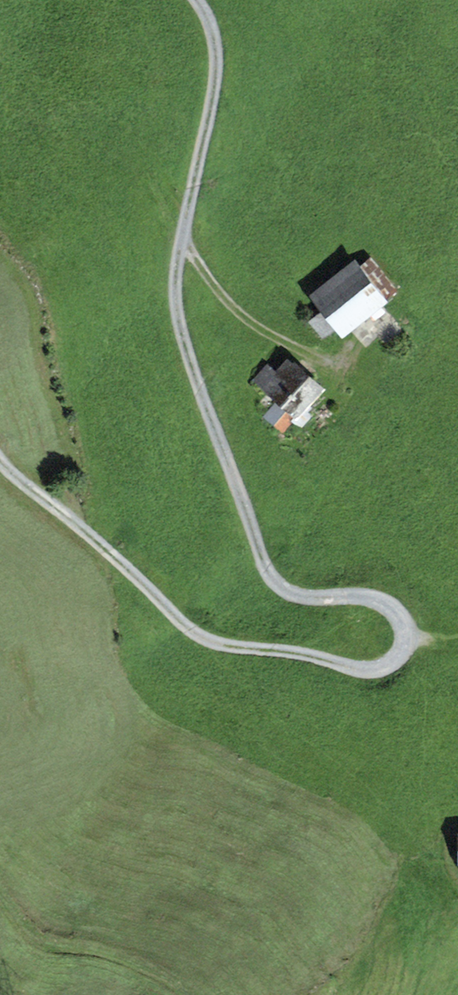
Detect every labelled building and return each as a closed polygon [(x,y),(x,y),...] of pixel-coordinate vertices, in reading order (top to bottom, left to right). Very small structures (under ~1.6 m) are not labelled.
[(364,261),(314,298),(343,338),(394,300),(364,261)] [(268,366),(253,381),(294,422),(328,388),(298,358),(279,377),(268,366)]
